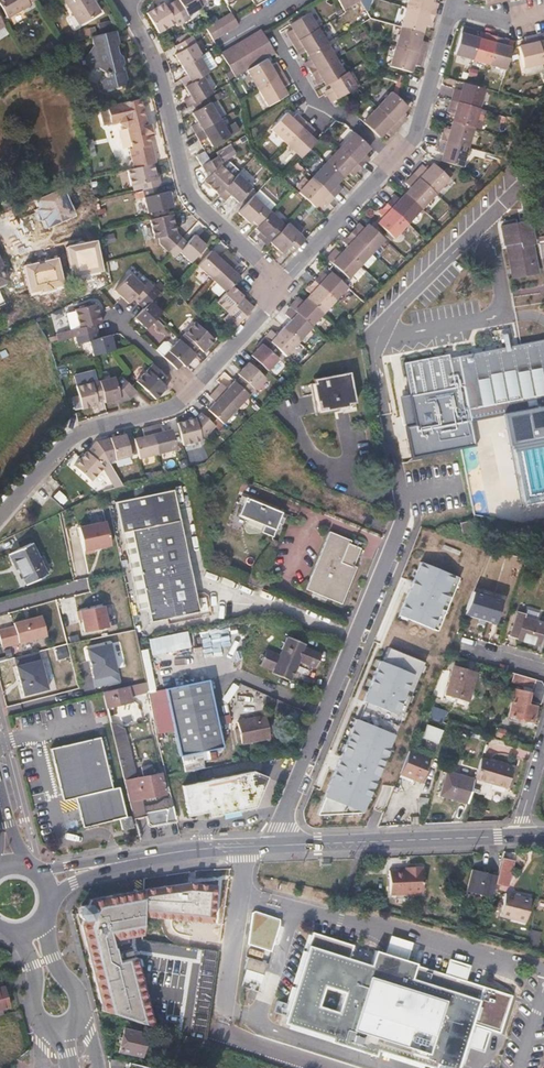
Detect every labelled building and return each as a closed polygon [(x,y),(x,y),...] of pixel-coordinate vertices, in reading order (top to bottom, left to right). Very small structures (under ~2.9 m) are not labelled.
[(35,0),(0,0),(0,6),(7,18),(36,1),(35,0)] [(77,24),(97,12),(89,0),(63,0),(77,24)] [(170,1),(183,22),(189,19),(187,15),(200,7),(196,0),(172,0),(170,1)] [(343,9),(357,0),(338,0),(343,9)] [(434,13),(437,1),(433,0),(408,0),(407,5),(434,13)] [(176,26),(183,22),(170,1),(164,5),(163,3),(147,12),(159,32),(174,23),(176,26)] [(431,25),(434,13),(407,5),(401,25),(422,31),(424,23),(431,25)] [(293,41),(317,26),(308,10),(306,11),(289,21),(292,26),(287,30),(293,41)] [(234,17),(231,11),(210,23),(204,27),(211,39),(238,23),(234,17)] [(420,38),(422,31),(401,25),(396,44),(423,52),(426,40),(420,38)] [(304,47),(307,52),(325,41),(317,26),(293,41),(299,51),(304,47)] [(100,79),(125,73),(124,69),(120,68),(119,64),(122,60),(120,53),(115,51),(114,43),(116,41),(113,28),(89,34),(91,44),(84,57),(85,63),(91,67),(97,66),(103,70),(102,71),(103,75),(100,79)] [(246,69),(265,58),(273,53),(261,32),(258,28),(219,52),(223,60),(233,76),(246,69)] [(453,54),(471,60),(476,39),(472,37),(473,31),(461,28),(453,54)] [(174,52),(180,63),(199,52),(201,50),(195,41),(196,40),(192,33),(190,35),(174,44),(178,49),(174,52)] [(482,40),(476,39),(471,60),(488,65),(496,37),(483,34),(482,40)] [(522,69),(543,64),(536,36),(524,39),(525,45),(517,47),(522,69)] [(496,37),(488,65),(505,70),(511,48),(505,47),(507,40),(496,37)] [(325,41),(307,52),(310,56),(304,60),(310,70),(334,56),(325,41)] [(419,64),(423,52),(396,44),(390,64),(405,68),(411,70),(413,62),(419,64)] [(206,49),(199,53),(207,68),(215,63),(206,49)] [(199,53),(199,52),(180,63),(185,72),(180,76),(184,84),(202,73),(208,69),(207,68),(199,53)] [(325,83),(328,81),(343,72),(334,56),(310,70),(317,81),(322,78),(325,83)] [(265,58),(246,69),(256,86),(280,71),(274,61),(269,65),(265,58)] [(343,72),(328,81),(330,85),(325,88),(326,91),(331,99),(336,96),(355,84),(347,69),(343,72)] [(287,82),(280,71),(256,86),(267,103),(277,97),(285,92),(281,86),(287,82)] [(126,76),(125,73),(100,79),(103,88),(124,83),(123,79),(126,76)] [(212,90),(202,73),(184,84),(189,93),(183,97),(188,104),(191,102),(212,90)] [(27,92),(21,78),(13,82),(19,96),(27,92)] [(455,87),(452,98),(479,106),(484,86),(482,86),(465,81),(463,80),(461,89),(455,87)] [(377,105),(398,125),(406,116),(401,111),(406,105),(397,96),(391,90),(377,105)] [(117,121),(119,122),(139,117),(138,115),(142,114),(138,96),(104,104),(108,121),(116,119),(117,121)] [(473,126),(479,106),(452,98),(448,111),(454,112),(452,120),(473,126)] [(194,131),(219,116),(209,100),(195,108),(191,110),(197,119),(190,124),(194,131)] [(104,104),(97,106),(101,122),(108,121),(104,104)] [(398,125),(377,105),(362,120),(378,135),(383,129),(389,134),(398,125)] [(269,126),(285,141),(304,121),(297,113),(295,112),(291,117),(284,110),(269,126)] [(224,126),(219,116),(194,131),(199,139),(205,135),(210,144),(238,126),(234,120),(224,126)] [(140,123),(139,117),(119,122),(122,124),(124,124),(129,145),(126,146),(131,166),(151,161),(153,161),(147,135),(146,131),(149,131),(149,130),(149,128),(148,126),(148,123),(147,121),(144,122),(140,123)] [(467,145),(473,126),(452,120),(450,128),(444,127),(440,138),(467,145)] [(313,129),(304,121),(285,141),(300,155),(309,146),(314,140),(309,134),(313,129)] [(353,131),(339,146),(359,165),(365,159),(368,156),(363,152),(368,145),(353,131)] [(467,145),(440,138),(437,150),(442,152),(441,159),(462,166),(467,145)] [(217,153),(209,158),(201,164),(200,164),(206,175),(203,179),(217,193),(236,172),(240,168),(227,156),(231,152),(226,146),(225,147),(223,144),(215,149),(217,153)] [(325,160),(341,175),(346,170),(351,174),(359,165),(339,146),(325,160)] [(201,164),(209,158),(203,148),(195,154),(201,164)] [(335,181),(341,175),(325,160),(311,176),(332,195),(340,186),(335,181)] [(521,165),(517,163),(511,160),(504,174),(507,176),(514,180),(521,165)] [(151,161),(131,166),(126,167),(130,183),(139,181),(141,188),(160,184),(158,177),(154,177),(151,161)] [(422,164),(414,173),(435,192),(449,178),(435,164),(433,162),(427,168),(422,164)] [(250,186),(236,172),(217,193),(223,199),(229,194),(236,201),(250,186)] [(435,192),(414,173),(406,181),(410,186),(405,191),(421,207),(435,192)] [(323,205),(332,195),(311,176),(296,191),(307,201),(312,206),(318,200),(323,205)] [(160,184),(141,188),(146,212),(172,206),(168,189),(161,190),(160,184)] [(270,210),(276,204),(259,188),(236,211),(248,222),(251,219),(257,224),(270,210)] [(421,207),(405,191),(399,197),(395,193),(386,202),(408,222),(421,207)] [(228,198),(224,203),(234,212),(239,206),(228,198)] [(372,226),(385,239),(388,242),(408,222),(386,202),(378,211),(382,216),(372,226)] [(285,224),(270,210),(257,224),(253,228),(263,237),(267,234),(272,238),(285,224)] [(168,250),(180,237),(175,231),(170,213),(147,218),(152,237),(157,236),(159,241),(168,250)] [(288,222),(285,224),(272,238),(269,242),(281,253),(286,248),(291,252),(304,238),(288,222)] [(385,239),(372,226),(368,223),(364,227),(359,223),(351,231),(373,252),(385,239)] [(532,246),(534,246),(529,223),(501,229),(505,252),(508,251),(513,280),(537,275),(532,246)] [(346,246),(343,249),(361,265),(373,252),(351,231),(342,241),(346,246)] [(180,237),(168,250),(174,256),(178,251),(189,261),(205,245),(193,233),(185,241),(180,237)] [(196,265),(210,278),(229,257),(223,251),(217,257),(210,249),(196,265)] [(348,278),(361,265),(343,249),(339,253),(335,249),(327,258),(348,278)] [(229,257),(210,278),(224,291),(231,284),(238,276),(231,269),(235,263),(229,257)] [(322,271),(314,279),(334,299),(347,286),(331,271),(327,275),(322,271)] [(131,298),(136,303),(152,286),(147,281),(142,286),(128,272),(113,289),(121,296),(127,302),(131,298)] [(334,299),(314,279),(306,288),(310,293),(307,297),(322,311),(334,299)] [(242,295),(231,284),(224,291),(216,301),(232,317),(245,303),(239,298),(242,295)] [(152,286),(136,303),(142,308),(135,315),(146,327),(155,316),(162,310),(151,299),(158,291),(152,286)] [(322,311),(307,297),(303,300),(298,296),(289,306),(291,309),(309,325),(322,311)] [(75,335),(97,329),(95,323),(100,322),(98,313),(95,302),(75,308),(79,326),(73,327),(75,335)] [(309,325),(291,309),(285,315),(290,320),(283,327),(298,341),(312,327),(309,325)] [(177,337),(191,351),(197,345),(201,350),(212,338),(208,334),(193,320),(177,337)] [(285,356),(298,341),(283,327),(276,335),(270,330),(264,337),(280,351),(285,356)] [(543,499),(543,338),(507,344),(505,328),(493,330),(496,347),(449,354),(449,353),(403,359),(408,392),(400,393),(409,456),(474,446),(470,418),(504,413),(518,503),(543,499)] [(99,336),(97,329),(75,335),(77,343),(88,340),(92,355),(111,350),(115,349),(111,333),(99,336)] [(60,347),(77,343),(75,335),(58,339),(60,347)] [(194,353),(191,351),(177,337),(170,344),(161,354),(176,367),(181,362),(183,364),(194,353)] [(275,357),(280,351),(264,337),(259,342),(261,345),(251,355),(254,358),(268,372),(279,361),(275,357)] [(154,348),(161,354),(170,344),(166,339),(162,339),(154,348)] [(166,375),(151,362),(135,379),(141,385),(155,397),(166,385),(161,380),(166,375)] [(235,382),(249,396),(264,379),(249,364),(248,363),(237,374),(240,377),(235,382)] [(98,380),(103,399),(104,402),(119,397),(120,401),(128,399),(137,390),(120,374),(114,380),(113,376),(98,380)] [(305,421),(355,411),(348,376),(312,383),(314,394),(308,394),(304,395),(302,397),(301,400),(301,403),(305,421)] [(103,399),(98,380),(75,385),(77,393),(81,407),(97,403),(96,400),(103,399)] [(249,396),(235,382),(233,381),(226,389),(221,384),(215,390),(236,410),(249,396)] [(236,410),(215,390),(209,397),(214,402),(207,409),(223,424),(236,410)] [(76,408),(81,407),(77,393),(73,394),(76,408)] [(215,425),(203,414),(200,412),(196,418),(177,423),(179,431),(182,446),(202,441),(202,439),(215,425)] [(150,426),(158,460),(178,454),(172,433),(171,429),(161,432),(159,423),(150,425),(150,426)] [(140,464),(158,460),(150,426),(141,429),(143,436),(133,439),(134,443),(140,464)] [(96,441),(109,462),(130,456),(128,445),(125,434),(96,441)] [(116,474),(109,462),(96,441),(87,452),(74,467),(91,482),(103,468),(112,476),(116,474)] [(132,533),(148,611),(150,624),(199,614),(174,491),(116,503),(122,535),(132,533)] [(261,536),(274,539),(281,512),(243,503),(238,521),(263,526),(261,536)] [(454,520),(457,538),(468,542),(465,518),(454,520)] [(104,523),(76,530),(83,557),(111,550),(104,523)] [(138,613),(148,611),(132,533),(122,535),(138,613)] [(327,594),(325,600),(342,606),(356,573),(352,571),(361,550),(351,545),(352,542),(330,534),(306,592),(319,597),(322,591),(327,594)] [(14,560),(24,581),(45,571),(29,540),(7,551),(12,561),(14,560)] [(396,609),(426,622),(435,601),(444,605),(455,580),(416,563),(396,609)] [(246,584),(262,591),(265,583),(249,576),(246,584)] [(319,597),(325,600),(327,594),(322,591),(319,597)] [(500,604),(471,595),(460,623),(491,633),(500,604)] [(105,606),(78,609),(82,637),(108,634),(105,606)] [(48,633),(42,611),(13,619),(15,624),(0,628),(0,639),(1,645),(48,633)] [(506,634),(510,636),(517,612),(512,611),(506,634)] [(517,612),(510,636),(509,638),(538,646),(543,627),(543,625),(524,619),(525,615),(517,612)] [(270,675),(288,683),(296,663),(314,669),(319,656),(302,649),(303,646),(284,639),(277,655),(264,651),(257,668),(271,673),(270,675)] [(110,644),(85,650),(93,684),(118,678),(110,644)] [(40,652),(14,659),(24,693),(50,685),(40,652)] [(351,738),(389,754),(424,669),(386,653),(351,738)] [(446,693),(467,699),(475,672),(454,666),(446,693)] [(504,671),(501,670),(499,678),(509,680),(511,673),(504,671)] [(511,673),(509,680),(509,681),(531,688),(527,700),(540,705),(543,692),(543,688),(539,681),(511,673)] [(115,681),(116,688),(145,681),(144,674),(115,681)] [(147,690),(145,681),(116,688),(100,692),(101,693),(104,708),(130,702),(128,695),(147,690)] [(178,759),(221,750),(220,747),(217,727),(207,682),(164,691),(178,759)] [(522,702),(525,690),(510,687),(504,715),(515,718),(514,722),(522,724),(523,719),(531,721),(535,705),(522,702)] [(153,718),(148,696),(138,698),(143,720),(153,718)] [(248,743),(277,737),(273,716),(244,722),(248,743)] [(120,721),(108,724),(111,737),(123,734),(120,721)] [(442,731),(426,725),(422,738),(437,744),(442,731)] [(134,778),(123,734),(111,737),(131,819),(141,817),(139,808),(137,798),(139,798),(161,793),(157,773),(151,775),(150,769),(141,770),(142,777),(134,778)] [(98,736),(48,748),(51,761),(52,761),(61,799),(75,796),(110,788),(98,736)] [(408,754),(398,776),(420,784),(429,762),(408,754)] [(475,775),(490,780),(490,782),(506,787),(512,767),(481,757),(475,775)] [(475,775),(449,767),(442,791),(469,798),(475,775)] [(237,813),(254,810),(265,779),(251,774),(181,788),(188,818),(207,814),(208,819),(237,813)] [(110,788),(75,796),(77,803),(82,826),(118,817),(124,816),(117,787),(110,788)] [(147,826),(174,821),(169,799),(162,799),(152,806),(153,811),(144,813),(145,816),(147,826)] [(153,811),(152,806),(142,808),(139,808),(141,817),(145,816),(144,813),(153,811)] [(124,816),(118,817),(120,828),(130,826),(127,815),(124,816)] [(512,859),(501,856),(497,874),(495,882),(506,885),(512,859)] [(387,868),(388,893),(421,892),(419,864),(408,865),(408,867),(403,868),(387,868)] [(495,882),(497,874),(472,867),(467,889),(492,896),(495,882)] [(201,880),(171,884),(175,911),(175,915),(205,911),(201,880)] [(100,1009),(153,1024),(134,953),(115,957),(111,938),(140,933),(142,910),(144,907),(144,887),(88,895),(76,909),(100,1009)] [(503,894),(499,916),(525,921),(529,899),(503,894)] [(172,937),(175,911),(144,907),(140,933),(172,937)] [(312,934),(283,1025),(346,1046),(345,1049),(375,1059),(377,1053),(396,1059),(398,1055),(438,1067),(458,1067),(482,992),(462,986),(463,982),(415,967),(416,966),(375,952),(370,967),(360,964),(349,960),(353,947),(312,934)] [(191,1037),(205,1039),(217,953),(206,952),(204,967),(200,966),(191,1037)] [(257,991),(267,961),(249,955),(240,985),(257,991)] [(3,988),(0,989),(0,1010),(9,1008),(3,988)] [(141,1056),(146,1034),(125,1029),(120,1051),(141,1056)] [(183,1054),(188,1039),(166,1031),(161,1046),(183,1054)]
